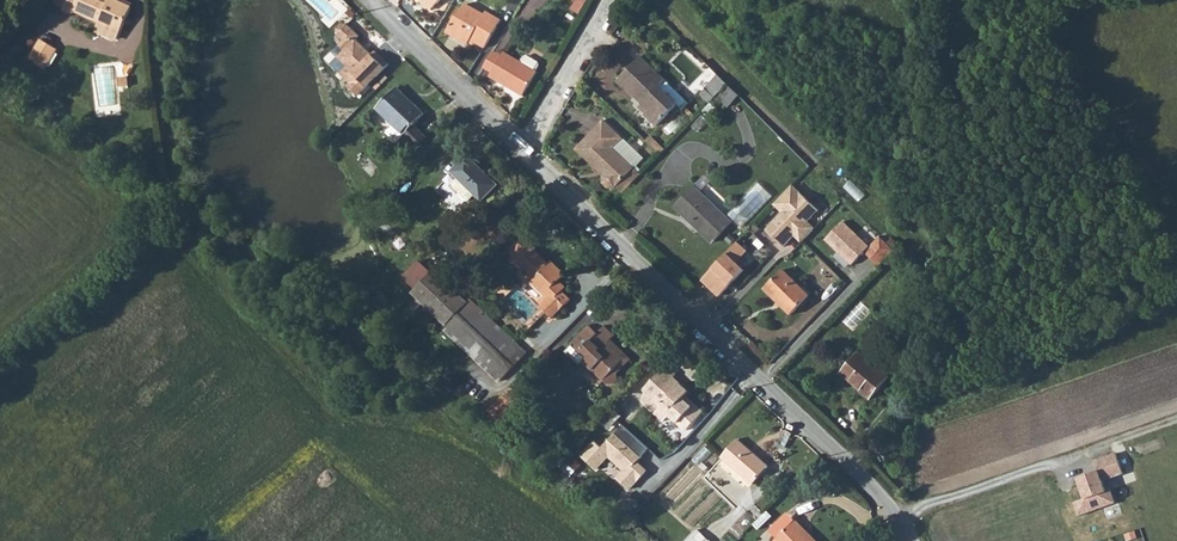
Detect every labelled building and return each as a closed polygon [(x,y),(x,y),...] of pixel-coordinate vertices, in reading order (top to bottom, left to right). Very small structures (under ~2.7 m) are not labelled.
[(65,9),(76,14),(77,10),(101,20),(97,30),(116,38),(120,37),(133,4),(124,0),(69,0),(65,9)] [(434,8),(442,0),(426,0),(434,8)] [(572,8),(579,12),(587,0),(576,0),(572,8)] [(485,47),(501,20),(487,11),(484,15),(466,4),(463,9),(460,8),(446,31),(468,44),(470,39),(485,47)] [(360,94),(390,63),(377,51),(374,54),(371,51),(369,53),(358,42),(358,39),(362,35),(350,23),(344,23),(340,26),(340,32),(347,39),(336,50),(342,56),(335,63),(353,81),(350,84),(360,94)] [(29,58),(45,68),(58,48),(41,39),(29,58)] [(489,76),(523,95),(536,71),(539,65),(538,62),(527,56),(524,56),(520,62),(503,52),(489,76)] [(639,56),(617,80),(632,95),(635,94),(643,102),(649,108),(645,113),(657,125),(676,105),(658,87),(665,80),(639,56)] [(709,81),(715,75),(703,63),(697,69),(700,72),(709,81)] [(728,84),(717,73),(715,75),(709,81),(703,88),(715,98),(716,96),(728,84)] [(688,102),(665,80),(658,87),(676,105),(681,110),(688,102)] [(739,95),(728,84),(716,96),(728,107),(739,95)] [(409,132),(416,125),(426,115),(396,87),(376,107),(394,124),(387,132),(399,142),(404,138),(408,142),(413,136),(409,132)] [(699,92),(710,103),(715,98),(703,88),(699,92)] [(649,108),(643,102),(638,107),(645,113),(649,108)] [(623,139),(604,120),(576,150),(599,172),(601,170),(606,174),(604,176),(603,177),(603,184),(608,189),(615,189),(616,188),(622,194),(641,175),(634,169),(635,169),(614,149),(623,139)] [(429,137),(416,125),(409,132),(413,136),(408,142),(416,150),(429,137)] [(483,200),(498,185),(468,156),(453,172),(459,178),(476,193),(483,200)] [(742,169),(727,179),(737,194),(752,184),(742,169)] [(476,193),(459,178),(455,182),(455,186),(460,192),(460,196),(464,200),(469,200),(476,193)] [(694,186),(674,207),(692,224),(696,220),(703,226),(699,230),(712,242),(732,222),(694,186)] [(800,192),(781,211),(784,213),(767,231),(783,246),(793,235),(802,244),(817,229),(809,222),(820,211),(800,192)] [(696,220),(692,224),(699,230),(703,226),(696,220)] [(869,247),(842,221),(823,239),(851,265),(863,253),(869,247)] [(895,251),(879,235),(869,247),(864,252),(879,267),(895,251)] [(541,304),(554,317),(572,298),(564,290),(567,287),(560,280),(566,274),(559,267),(557,269),(550,263),(537,250),(538,247),(532,242),(527,248),(522,245),(512,255),(521,263),(519,264),(534,278),(531,282),(548,298),(541,304)] [(737,242),(701,279),(718,295),(742,271),(735,263),(747,251),(737,242)] [(559,267),(552,260),(550,263),(557,269),(559,267)] [(810,295),(783,269),(764,288),(791,314),(810,295)] [(434,271),(413,293),(446,325),(444,328),(501,381),(528,353),(471,299),(467,302),(434,271)] [(614,334),(605,325),(597,332),(588,325),(570,343),(572,345),(586,358),(584,362),(608,383),(612,383),(617,379),(617,373),(615,368),(625,358),(607,342),(610,338),(614,334)] [(632,358),(610,338),(607,342),(625,358),(615,368),(617,373),(632,358)] [(563,355),(567,359),(577,368),(584,362),(586,358),(572,345),(563,355)] [(860,352),(842,373),(871,399),(889,378),(860,352)] [(668,372),(649,393),(654,398),(673,377),(668,372)] [(686,395),(689,392),(673,377),(654,398),(653,400),(660,406),(688,429),(702,414),(683,398),(686,395)] [(528,400),(513,386),(489,410),(504,425),(528,400)] [(649,393),(642,401),(654,412),(660,406),(653,400),(654,398),(649,393)] [(683,398),(702,414),(705,411),(686,395),(683,398)] [(707,438),(720,423),(712,415),(699,430),(707,438)] [(616,477),(630,490),(649,469),(639,460),(650,448),(624,425),(603,447),(595,440),(582,454),(598,468),(609,456),(623,469),(616,477)] [(769,465),(738,439),(722,458),(753,484),(769,465)] [(1118,454),(1096,462),(1099,472),(1082,478),(1084,484),(1082,488),(1086,501),(1077,504),(1081,516),(1116,504),(1111,490),(1108,491),(1106,484),(1126,477),(1118,454)] [(795,520),(775,540),(809,540),(800,532),(803,528),(795,520)] [(803,528),(800,532),(809,540),(816,540),(803,528)] [(698,529),(686,540),(711,540),(698,529)]
